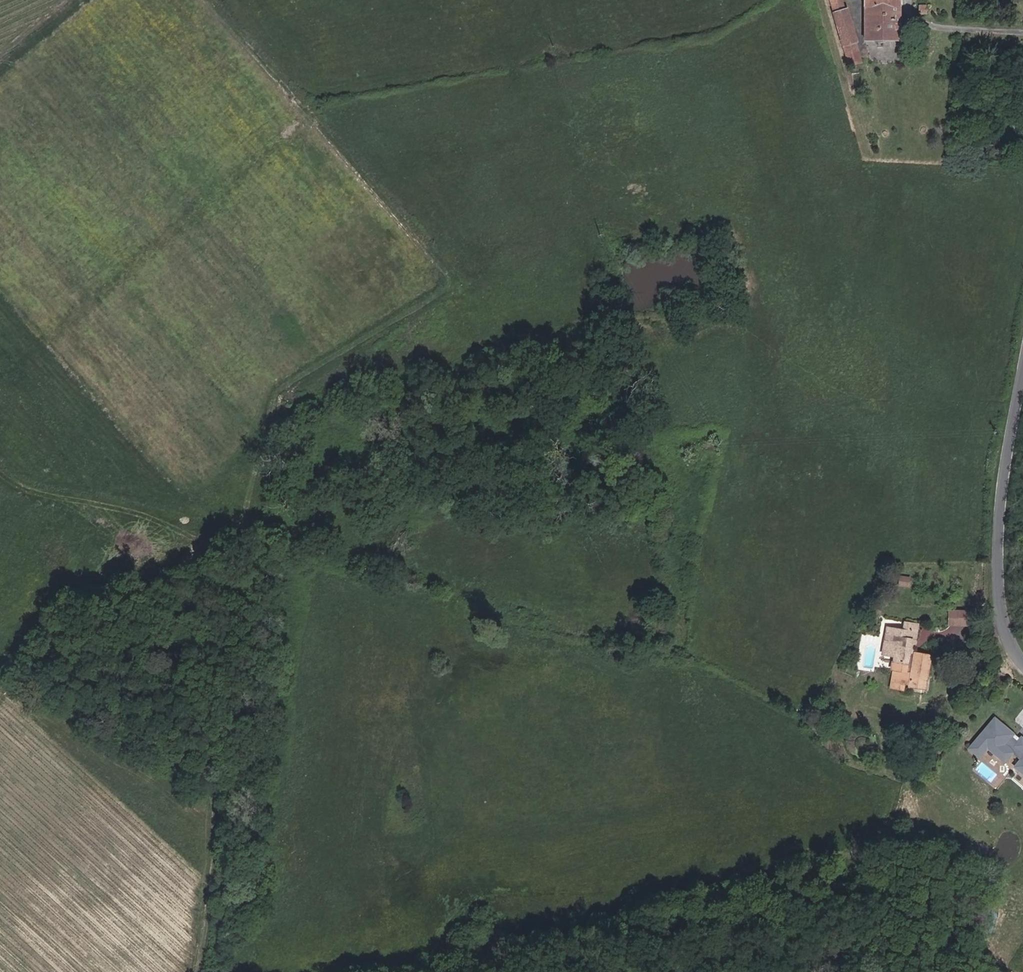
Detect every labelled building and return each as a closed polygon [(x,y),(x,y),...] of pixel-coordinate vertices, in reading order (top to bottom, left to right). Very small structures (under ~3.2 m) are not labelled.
[(829,14),(845,10),(842,0),(825,0),(826,6),(829,14)] [(866,39),(890,40),(890,49),(901,49),(901,0),(867,0),(866,39)] [(829,14),(839,49),(855,44),(845,10),(829,14)] [(845,69),(861,63),(855,44),(839,49),(845,69)] [(900,580),(892,579),(891,586),(900,587),(900,580)] [(964,617),(943,614),(941,631),(962,634),(964,617)] [(888,641),(883,641),(881,658),(892,659),(891,674),(894,674),(892,692),(904,694),(905,685),(927,688),(930,656),(914,654),(914,656),(908,656),(909,646),(907,646),(907,641),(915,641),(916,626),(903,625),(902,631),(889,630),(888,641)] [(967,749),(979,758),(986,749),(1004,763),(1012,754),(1018,758),(1011,767),(1022,776),(1022,738),(993,715),(967,749)]
